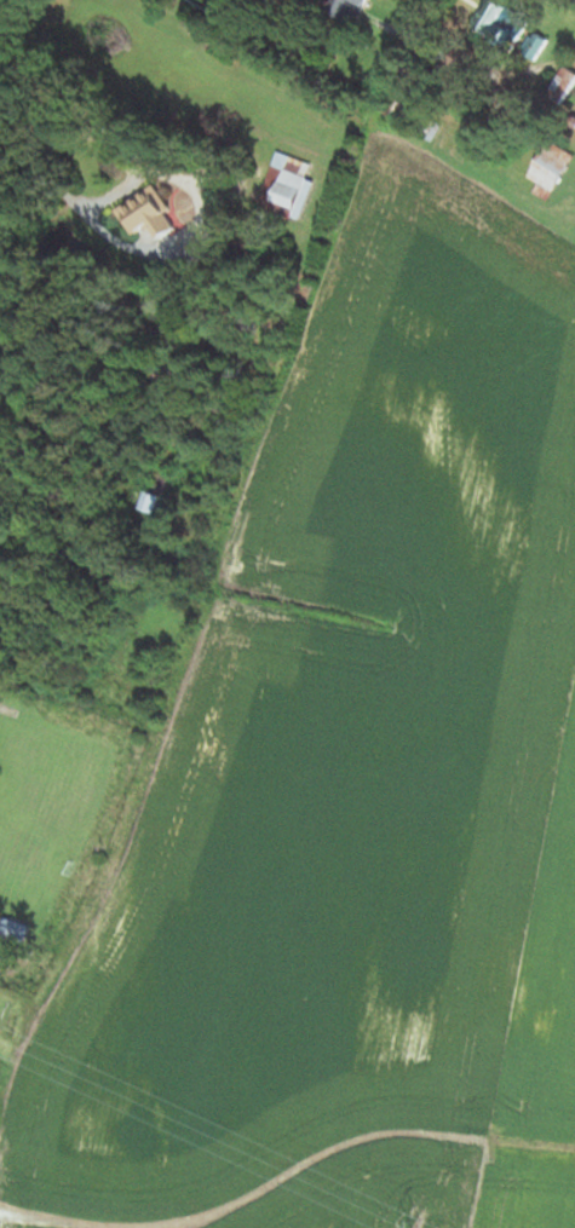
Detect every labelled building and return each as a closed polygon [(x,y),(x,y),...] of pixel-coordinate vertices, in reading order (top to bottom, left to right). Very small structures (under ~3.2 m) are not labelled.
[(330,12),(354,24),(366,0),(335,0),(330,12)] [(523,11),(481,5),(476,39),(518,46),(523,11)] [(545,41),(533,34),(522,54),(535,61),(545,41)] [(564,67),(543,95),(558,107),(574,84),(574,75),(564,67)] [(438,123),(419,117),(414,133),(433,140),(438,123)] [(532,193),(547,201),(570,159),(544,145),(526,178),(537,184),(532,193)] [(296,221),(312,163),(272,152),(256,210),(296,221)] [(155,240),(174,228),(165,214),(169,212),(153,185),(115,208),(131,235),(146,226),(155,240)] [(157,516),(175,454),(157,449),(140,511),(157,516)] [(5,916),(0,930),(0,937),(22,945),(29,924),(5,916)]
